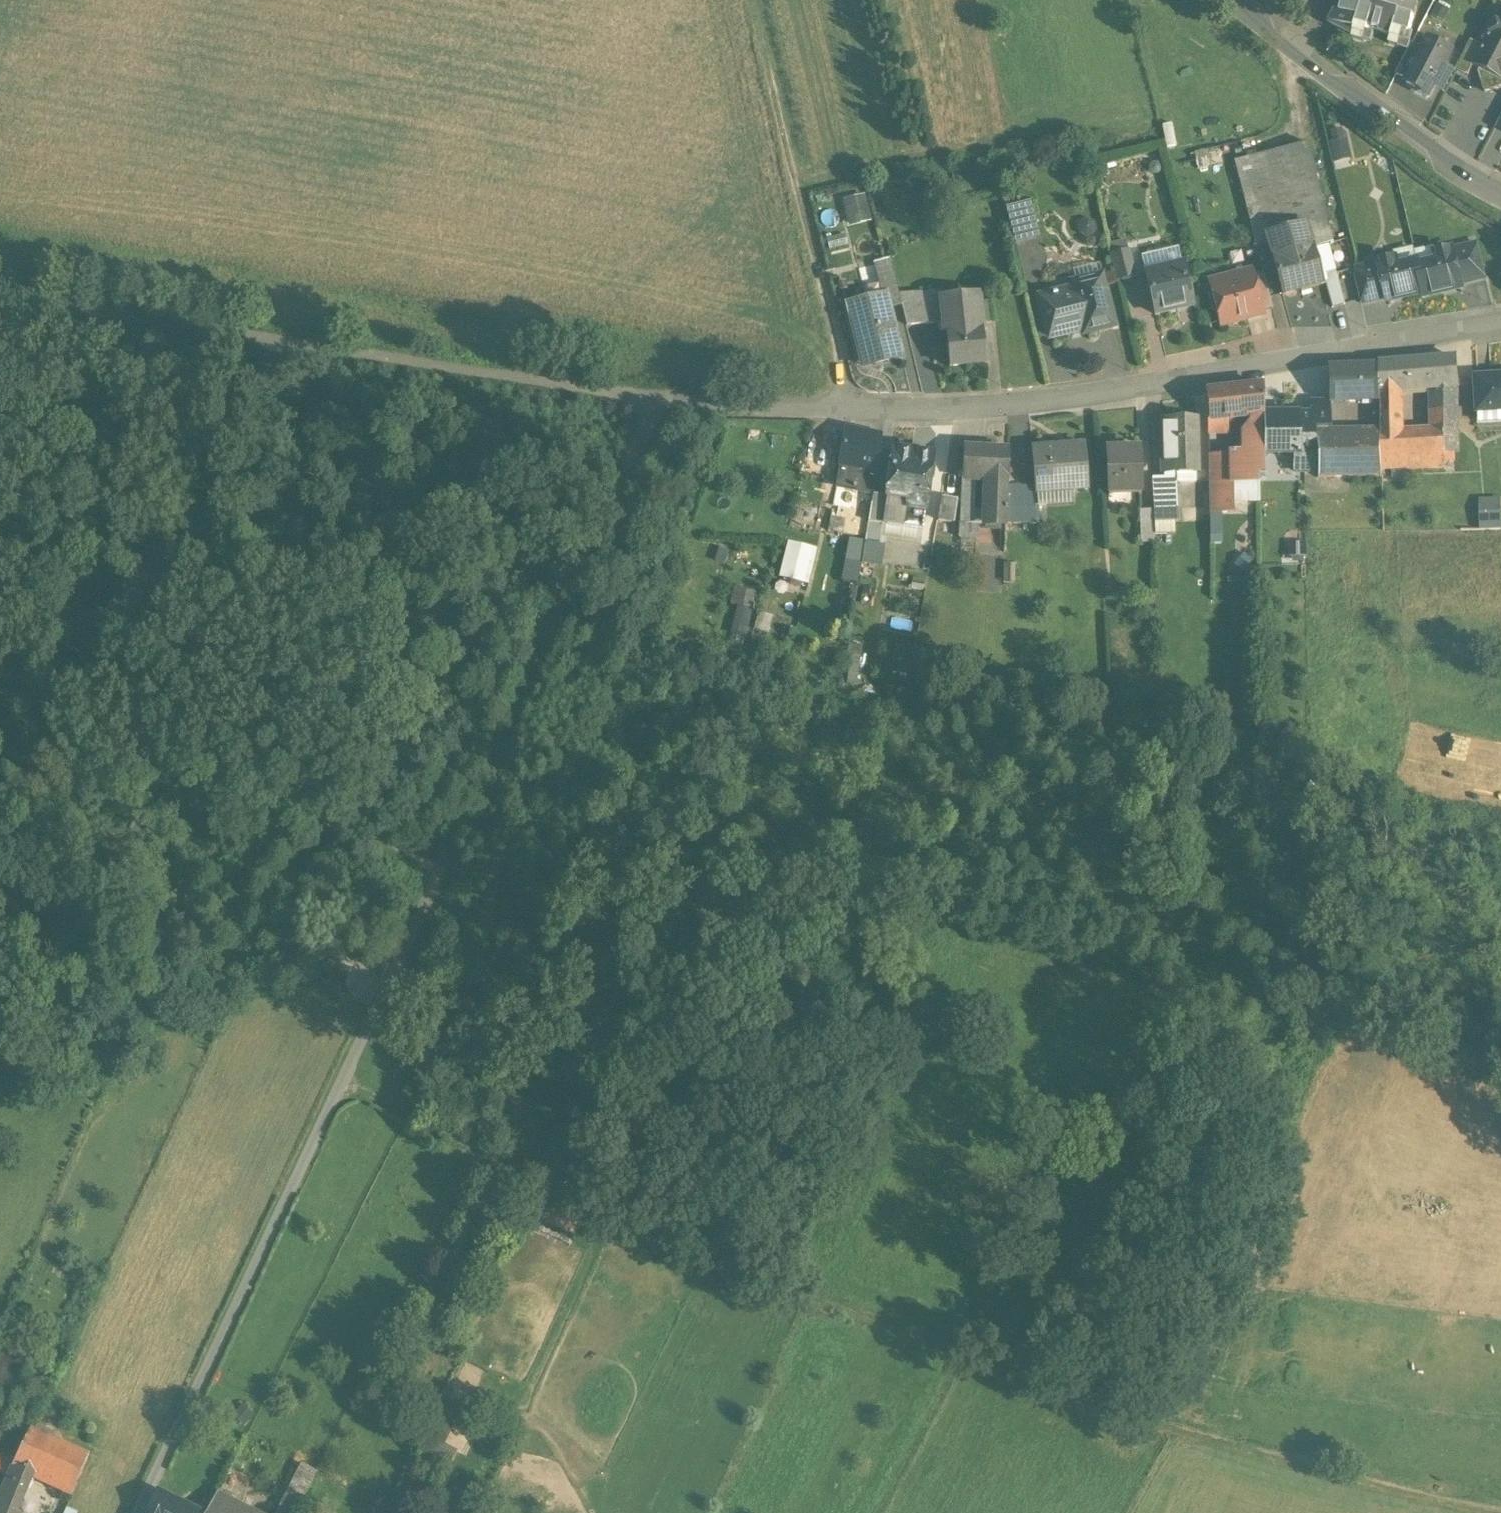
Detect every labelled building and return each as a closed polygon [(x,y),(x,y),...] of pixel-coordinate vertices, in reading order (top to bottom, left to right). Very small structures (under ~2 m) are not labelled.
[(1329,25),(1352,37),(1352,39),(1365,42),(1368,30),(1394,37),(1391,49),(1399,51),(1402,39),(1408,41),(1418,5),(1411,3),(1412,0),(1343,0),(1329,25)] [(1472,66),(1473,67),(1481,71),(1479,74),(1485,93),(1500,88),(1500,10),(1482,48),(1472,66)] [(1431,47),(1425,49),(1423,51),(1408,81),(1407,84),(1420,90),(1418,93),(1428,98),(1452,52),(1433,42),(1431,47)] [(1471,42),(1456,71),(1468,77),(1473,67),(1472,66),(1482,48),(1471,42)] [(1412,45),(1396,75),(1408,81),(1423,51),(1412,45)] [(1328,142),(1332,162),(1351,158),(1347,139),(1328,142)] [(1307,145),(1266,156),(1282,215),(1269,218),(1273,234),(1308,225),(1313,248),(1314,249),(1335,243),(1307,145)] [(1266,156),(1233,165),(1249,224),(1269,218),(1282,215),(1266,156)] [(1001,209),(1011,244),(1036,237),(1027,202),(1001,209)] [(865,204),(846,209),(852,233),(871,230),(865,204)] [(1269,218),(1249,224),(1255,248),(1270,245),(1276,243),(1273,234),(1269,218)] [(1308,225),(1273,234),(1276,243),(1270,245),(1273,258),(1313,248),(1308,225)] [(1478,245),(1453,252),(1461,286),(1486,279),(1478,245)] [(1313,248),(1273,258),(1283,296),(1323,286),(1314,249),(1313,248)] [(1419,267),(1418,268),(1424,293),(1423,294),(1424,297),(1462,288),(1461,286),(1453,252),(1453,251),(1435,255),(1436,263),(1419,267)] [(1134,280),(1128,253),(1109,258),(1116,285),(1134,280)] [(1397,260),(1379,265),(1387,299),(1388,302),(1423,294),(1424,293),(1418,268),(1419,267),(1418,264),(1399,268),(1397,260)] [(890,263),(877,266),(884,297),(888,296),(897,294),(890,263)] [(1379,265),(1353,271),(1361,305),(1387,299),(1379,265)] [(877,266),(860,271),(867,301),(884,297),(877,266)] [(1181,267),(1147,276),(1159,318),(1193,309),(1181,267)] [(1335,271),(1322,275),(1332,309),(1344,306),(1335,271)] [(1272,311),(1262,275),(1253,278),(1263,313),(1272,311)] [(1102,276),(1070,284),(1072,293),(1038,301),(1048,339),(1082,330),(1083,336),(1115,327),(1102,276)] [(1253,278),(1228,284),(1230,290),(1214,294),(1223,328),(1239,324),(1239,326),(1250,323),(1248,317),(1263,313),(1253,278)] [(941,292),(898,295),(900,306),(906,328),(941,325),(940,308),(942,308),(942,301),(941,292)] [(897,294),(888,296),(891,308),(900,306),(898,295),(897,294)] [(867,301),(847,306),(856,340),(859,340),(866,368),(903,359),(891,308),(888,296),(884,297),(867,301)] [(978,299),(942,301),(942,308),(940,308),(941,325),(942,336),(944,335),(944,334),(982,331),(982,326),(981,305),(978,305),(978,299)] [(989,304),(981,305),(982,326),(994,325),(989,304)] [(982,331),(944,334),(944,335),(947,370),(967,369),(967,366),(985,364),(982,331)] [(866,368),(859,340),(856,340),(863,369),(866,368)] [(1457,361),(1379,367),(1380,394),(1399,393),(1432,390),(1432,396),(1457,394),(1459,394),(1457,361)] [(1379,367),(1327,370),(1327,377),(1328,379),(1328,399),(1329,398),(1329,404),(1329,405),(1381,403),(1380,394),(1379,367)] [(1478,379),(1479,416),(1500,415),(1500,378),(1478,379)] [(1261,389),(1237,392),(1239,411),(1249,410),(1261,408),(1261,389)] [(1237,392),(1207,396),(1208,422),(1206,422),(1207,437),(1226,437),(1226,423),(1236,422),(1236,421),(1239,417),(1239,411),(1237,392)] [(1399,393),(1380,394),(1381,403),(1382,437),(1401,436),(1399,393)] [(1457,394),(1432,396),(1433,413),(1435,417),(1435,435),(1445,434),(1445,436),(1458,435),(1457,394)] [(1300,416),(1261,417),(1262,457),(1291,456),(1292,476),(1315,475),(1313,437),(1329,437),(1329,436),(1330,436),(1329,405),(1329,404),(1309,405),(1309,412),(1300,412),(1300,416)] [(1261,408),(1249,410),(1249,426),(1241,436),(1242,457),(1229,458),(1230,486),(1257,486),(1257,478),(1263,478),(1262,468),(1262,467),(1262,457),(1262,448),(1261,417),(1261,408)] [(1176,422),(1176,423),(1162,423),(1164,475),(1177,475),(1177,471),(1196,471),(1195,422),(1176,422)] [(881,439),(846,431),(838,480),(854,483),(856,483),(859,472),(864,448),(879,451),(881,439)] [(1382,437),(1381,437),(1382,472),(1446,470),(1446,454),(1445,436),(1445,434),(1435,435),(1401,436),(1382,437)] [(1330,436),(1329,436),(1329,437),(1313,437),(1315,475),(1315,481),(1382,479),(1382,472),(1381,437),(1381,435),(1330,436)] [(1458,435),(1445,436),(1446,454),(1458,454),(1458,435)] [(879,451),(864,448),(859,472),(871,474),(869,480),(875,481),(879,451)] [(1492,450),(1492,471),(1500,471),(1500,450),(1492,450)] [(1083,451),(1030,456),(1033,491),(1035,491),(1036,497),(1087,493),(1083,451)] [(1006,453),(962,452),(961,481),(968,481),(983,482),(1005,483),(1006,453)] [(932,459),(892,453),(885,500),(885,501),(886,501),(906,504),(905,511),(924,513),(930,477),(932,459)] [(1138,454),(1108,455),(1109,500),(1138,499),(1138,454)] [(1229,458),(1207,458),(1208,518),(1232,517),(1231,505),(1257,505),(1257,493),(1257,486),(1230,486),(1229,458)] [(856,494),(852,512),(869,516),(872,498),(875,481),(869,480),(871,474),(859,472),(856,483),(854,483),(853,492),(856,494)] [(854,483),(838,480),(837,489),(853,492),(854,483)] [(968,481),(961,481),(960,490),(960,506),(967,507),(968,481)] [(1171,481),(1150,482),(1152,515),(1173,513),(1171,481)] [(1005,483),(983,482),(982,513),(986,513),(1003,514),(1005,483)] [(1018,483),(1005,483),(1003,514),(1003,529),(1022,528),(1021,519),(1019,493),(1019,492),(1018,483)] [(1033,491),(1019,492),(1019,493),(1021,519),(1037,518),(1036,497),(1035,491),(1033,491)] [(869,516),(868,526),(881,528),(882,528),(885,511),(886,501),(885,501),(885,500),(872,498),(869,516)] [(886,501),(885,511),(889,512),(887,528),(922,533),(924,513),(905,511),(906,504),(886,501)] [(957,505),(940,502),(937,515),(935,525),(952,528),(957,505)] [(967,512),(967,507),(960,506),(959,521),(962,521),(961,527),(973,527),(974,513),(967,512)] [(1491,508),(1493,532),(1500,531),(1500,507),(1491,508)] [(982,513),(974,513),(973,527),(986,528),(986,513),(982,513)] [(1003,529),(1003,514),(986,513),(986,528),(1003,529)] [(1173,513),(1152,515),(1153,528),(1173,527),(1173,513)] [(1461,514),(1448,515),(1448,516),(1440,516),(1440,523),(1448,523),(1448,526),(1462,526),(1461,514)] [(1152,515),(1138,515),(1140,548),(1154,547),(1153,528),(1152,515)] [(1038,529),(1037,518),(1021,519),(1022,528),(1038,529)] [(881,528),(868,526),(865,543),(878,544),(881,528)] [(1294,537),(1284,537),(1283,569),(1294,569),(1294,537)] [(878,544),(865,543),(865,544),(861,566),(882,569),(884,545),(878,544)] [(780,580),(810,587),(818,552),(788,545),(780,580)] [(842,562),(840,580),(855,582),(858,564),(842,562)] [(465,1401),(448,1393),(419,1453),(449,1468),(458,1449),(445,1442),(465,1401)] [(38,1412),(29,1431),(54,1443),(63,1423),(38,1412)] [(13,1463),(11,1466),(27,1473),(33,1476),(32,1477),(70,1495),(88,1458),(54,1443),(29,1431),(13,1463)] [(185,1435),(181,1443),(185,1445),(189,1437),(185,1435)] [(0,1457),(0,1477),(6,1479),(11,1466),(13,1463),(0,1457)] [(0,1495),(0,1512),(16,1512),(32,1477),(33,1476),(27,1473),(11,1466),(6,1479),(7,1480),(2,1490),(0,1495)] [(311,1479),(293,1470),(272,1512),(294,1512),(311,1479)] [(155,1492),(145,1512),(197,1512),(155,1492)] [(205,1512),(244,1512),(212,1498),(205,1512)]
